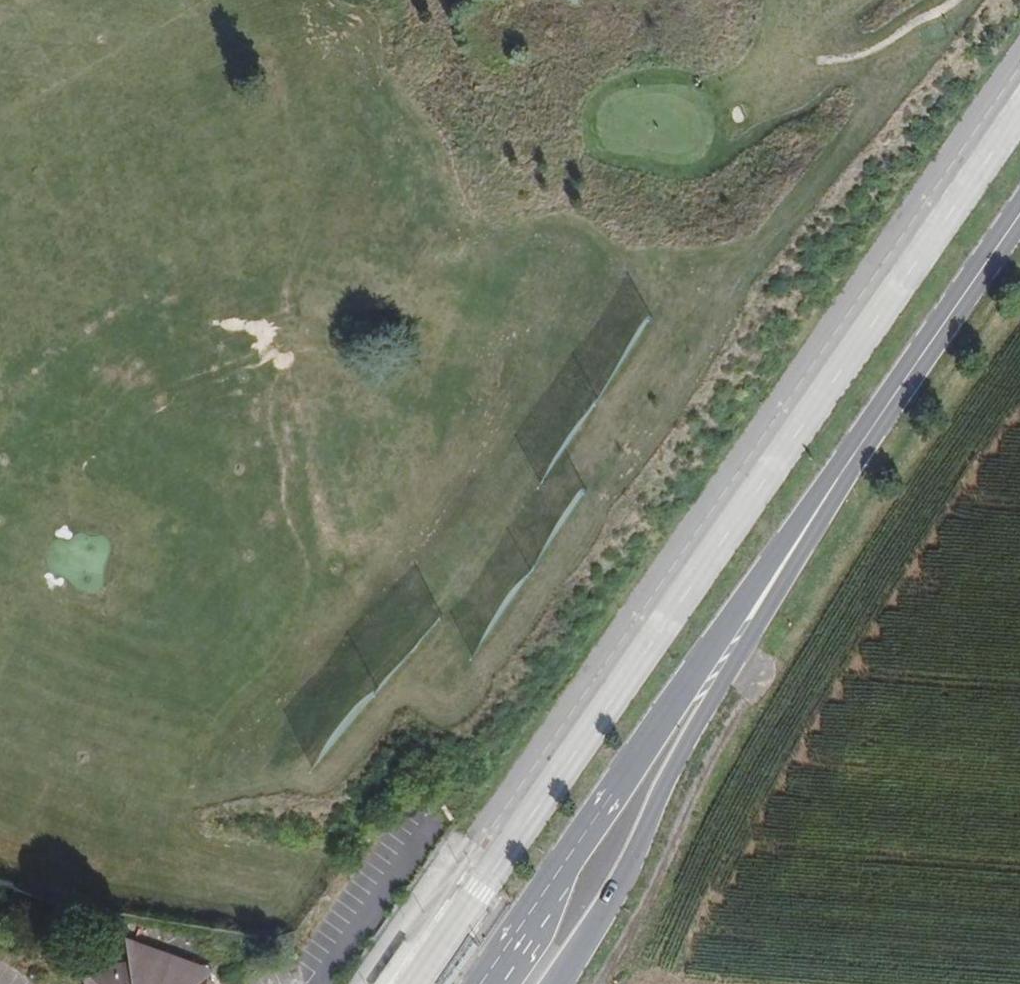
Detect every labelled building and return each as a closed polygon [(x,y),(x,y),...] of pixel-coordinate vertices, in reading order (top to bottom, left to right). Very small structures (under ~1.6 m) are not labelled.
[(208,966),(125,933),(129,959),(82,966),(85,983),(211,983),(208,966)]
